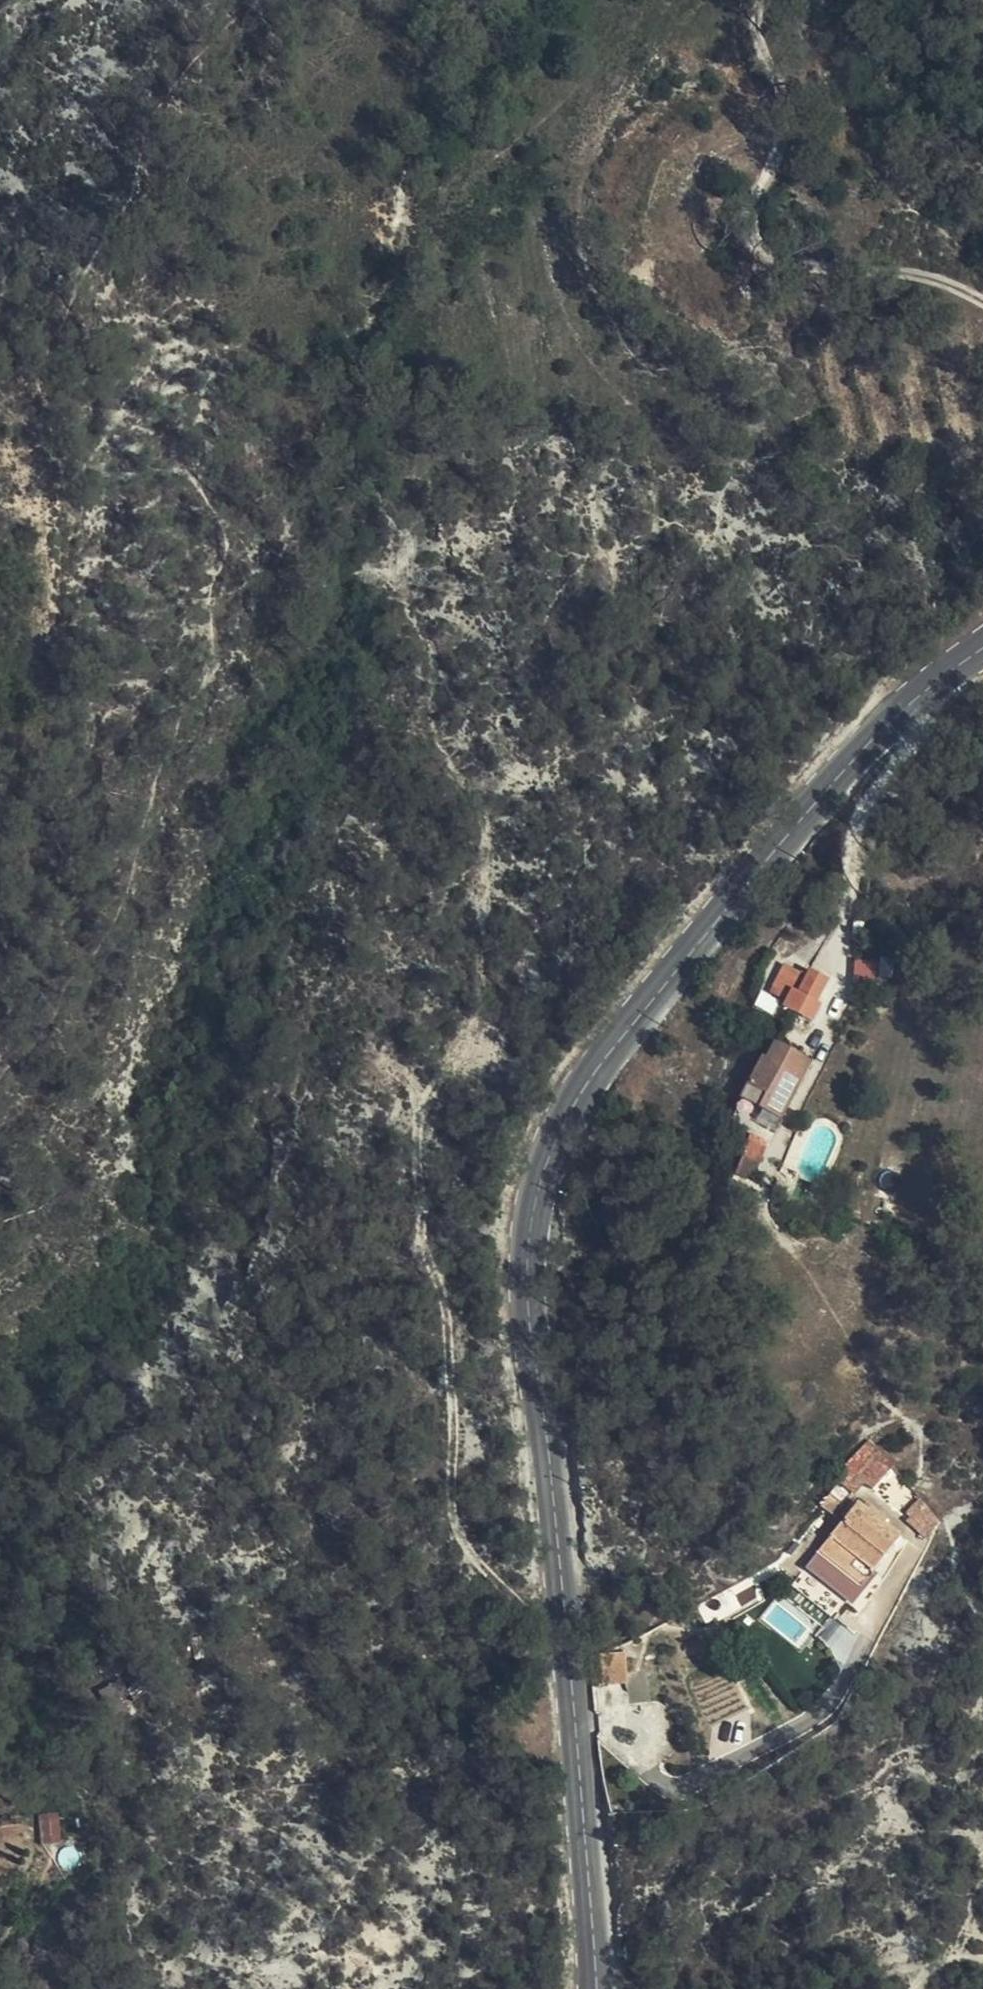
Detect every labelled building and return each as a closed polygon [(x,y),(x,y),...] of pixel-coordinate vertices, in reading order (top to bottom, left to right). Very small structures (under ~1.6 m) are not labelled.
[(855,985),(873,985),(872,956),(855,956),(855,985)] [(824,979),(804,972),(798,998),(817,1005),(824,979)] [(781,1120),(805,1060),(779,1050),(766,1044),(758,1066),(774,1073),(764,1102),(744,1094),(741,1103),(781,1120)] [(754,1064),(744,1094),(764,1102),(774,1073),(758,1066),(754,1064)] [(745,1160),(767,1167),(771,1149),(750,1142),(745,1160)] [(889,1468),(874,1455),(858,1474),(871,1488),(889,1468)] [(921,1496),(905,1512),(927,1533),(943,1516),(921,1496)] [(847,1602),(874,1572),(904,1540),(894,1531),(862,1502),(816,1553),(832,1571),(823,1580),(847,1602)] [(594,1660),(591,1662),(592,1694),(620,1694),(619,1661),(594,1660)] [(135,1690),(113,1694),(118,1719),(140,1714),(135,1690)] [(46,1842),(62,1839),(59,1820),(43,1823),(46,1842)]
